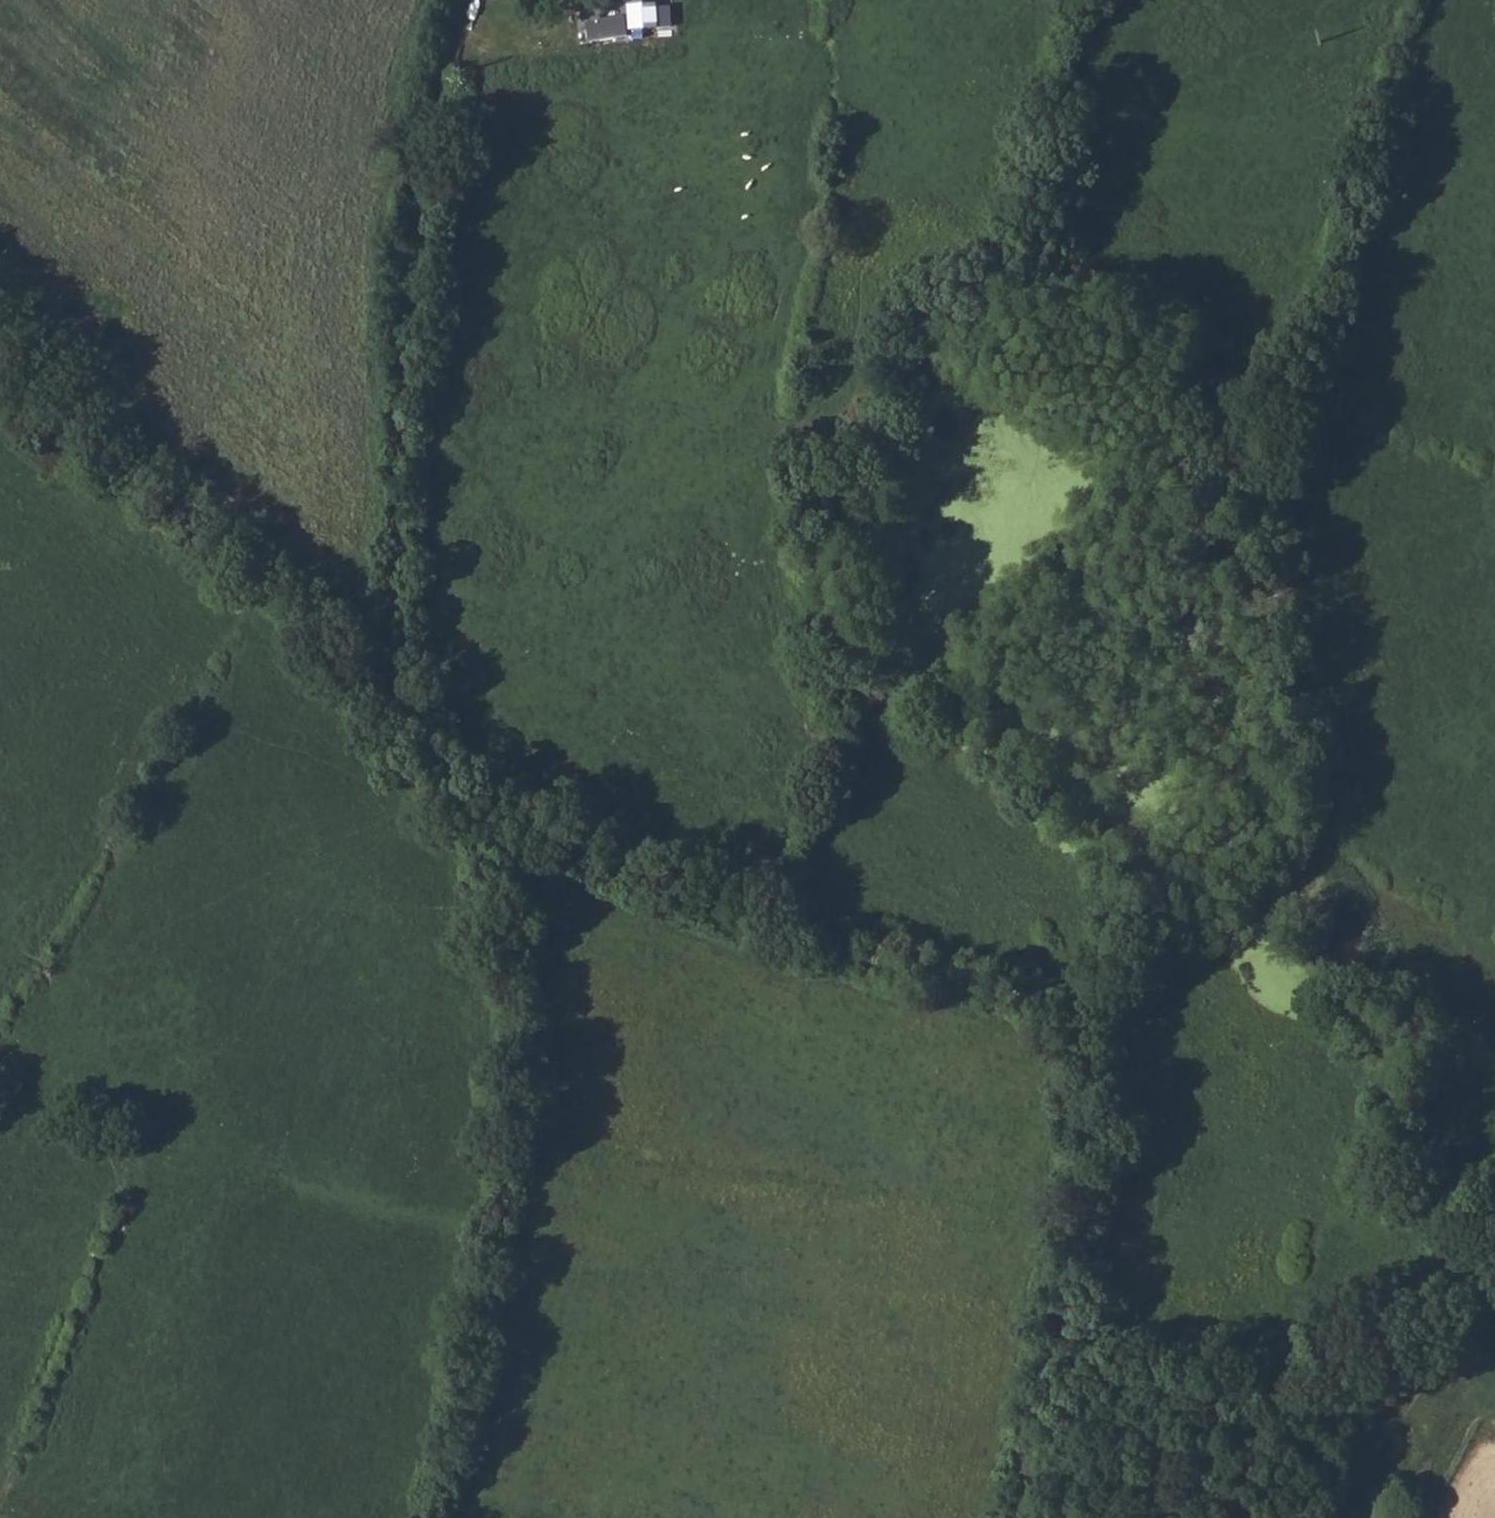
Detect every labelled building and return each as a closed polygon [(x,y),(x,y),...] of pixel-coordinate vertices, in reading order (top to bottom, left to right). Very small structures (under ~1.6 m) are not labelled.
[(631,2),(633,29),(674,27),(672,0),(671,0),(631,2)] [(588,38),(630,36),(629,15),(587,16),(588,38)]
